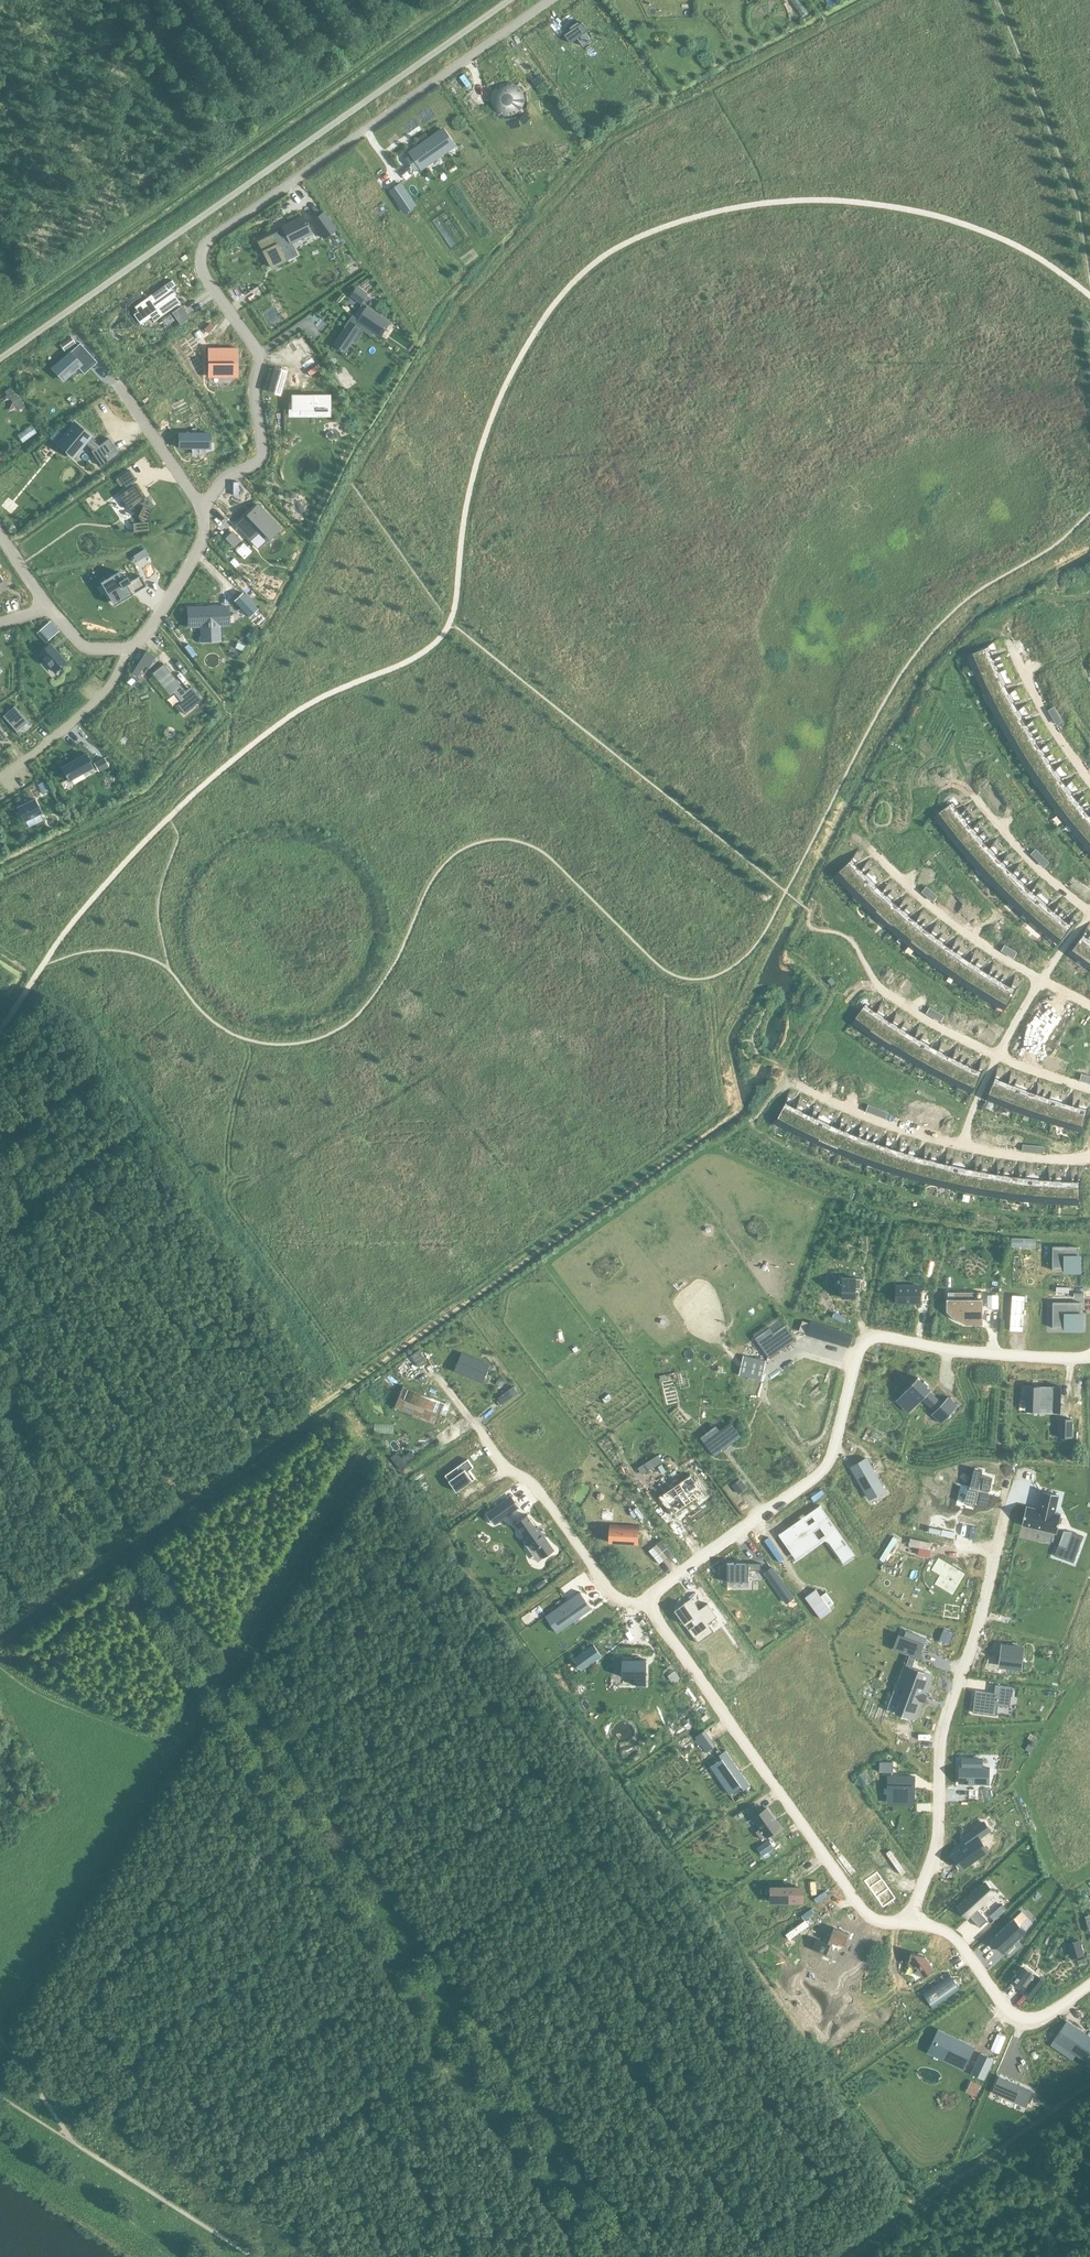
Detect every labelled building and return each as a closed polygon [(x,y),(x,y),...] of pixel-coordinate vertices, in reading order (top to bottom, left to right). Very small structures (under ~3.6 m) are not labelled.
[(592,41),(586,33),(588,31),(583,23),(580,25),(578,22),(570,28),(572,30),(565,35),(571,43),(578,38),(584,47),(592,41)] [(447,89),(454,99),(469,90),(462,79),(447,89)] [(491,98),(491,99),(491,100),(491,101),(492,102),(492,103),(492,104),(492,105),(493,105),(493,106),(493,107),(494,108),(495,109),(495,110),(496,110),(496,111),(497,111),(497,112),(498,113),(499,113),(500,113),(500,114),(501,114),(502,115),(503,115),(504,115),(505,115),(506,116),(507,116),(508,116),(509,116),(510,116),(511,116),(512,115),(513,115),(514,115),(515,114),(516,114),(517,113),(518,113),(518,112),(519,112),(520,111),(521,110),(521,109),(522,109),(522,108),(523,107),(523,106),(524,105),(524,104),(524,103),(525,102),(525,101),(525,100),(525,99),(525,98),(525,97),(525,96),(524,95),(524,94),(524,93),(523,92),(523,91),(522,90),(522,89),(521,89),(521,88),(520,87),(519,86),(518,86),(518,85),(517,85),(516,84),(515,84),(514,83),(513,83),(512,83),(511,82),(510,82),(509,82),(508,82),(507,82),(506,82),(505,82),(504,83),(503,83),(502,83),(501,84),(500,84),(499,85),(498,85),(497,86),(496,87),(496,88),(495,88),(495,89),(494,90),(493,91),(493,92),(492,93),(492,94),(492,95),(492,96),(491,96),(491,97),(491,98)] [(411,152),(422,168),(455,145),(443,129),(411,152)] [(402,183),(391,190),(406,212),(417,205),(402,183)] [(323,212),(312,221),(325,239),(337,231),(323,212)] [(277,232),(258,241),(271,267),(296,254),(289,240),(309,229),(303,216),(281,227),(284,231),(278,234),(277,232)] [(134,314),(140,324),(151,316),(154,320),(180,302),(175,295),(176,294),(172,288),(177,285),(173,280),(135,307),(136,309),(134,311),(136,313),(134,314)] [(355,287),(350,295),(361,303),(367,295),(355,287)] [(182,306),(173,313),(181,323),(189,317),(182,306)] [(334,344),(344,351),(362,324),(381,336),(390,322),(368,307),(359,320),(353,316),(334,344)] [(210,323),(204,329),(209,333),(214,327),(210,323)] [(71,337),(59,345),(64,352),(75,344),(71,337)] [(80,343),(55,365),(67,377),(78,367),(84,374),(97,362),(80,343)] [(236,348),(209,348),(209,376),(236,376),(236,348)] [(353,377),(345,367),(335,374),(343,384),(353,377)] [(287,372),(274,368),(268,391),(281,394),(287,372)] [(11,387),(5,391),(19,410),(25,406),(11,387)] [(330,395),(292,395),(292,409),(300,409),(300,415),(321,415),(321,412),(330,412),(330,395)] [(75,423),(61,439),(77,452),(85,443),(92,450),(91,451),(102,466),(120,453),(109,438),(99,445),(90,437),(91,436),(75,423)] [(209,433),(180,433),(180,447),(209,447),(209,433)] [(130,471),(120,478),(126,487),(137,480),(130,471)] [(133,485),(119,495),(121,494),(131,508),(129,509),(129,510),(132,508),(138,516),(142,522),(135,523),(136,523),(136,531),(135,531),(136,532),(150,531),(150,521),(146,522),(146,520),(151,509),(143,505),(141,502),(144,499),(133,485)] [(247,514),(236,525),(250,540),(258,532),(266,540),(280,527),(258,504),(251,511),(252,512),(248,515),(247,514)] [(241,541),(232,532),(225,539),(234,547),(241,541)] [(139,553),(134,556),(134,557),(137,560),(138,562),(143,558),(139,553)] [(118,571),(100,581),(112,604),(145,585),(139,575),(129,581),(126,575),(122,578),(118,571)] [(250,617),(258,609),(243,592),(234,600),(250,617)] [(189,626),(201,625),(202,633),(219,632),(219,624),(229,624),(228,606),(188,608),(189,626)] [(41,628),(36,632),(45,643),(50,638),(41,628)] [(49,644),(39,653),(55,671),(66,662),(49,644)] [(988,646),(970,654),(972,657),(973,661),(975,664),(977,668),(978,672),(980,675),(981,679),(983,682),(985,686),(986,689),(1004,681),(1002,678),(1000,674),(999,671),(997,667),(996,664),(994,660),(993,657),(991,653),(990,650),(988,646)] [(150,650),(133,670),(137,673),(146,663),(150,667),(158,656),(150,650)] [(164,663),(152,673),(170,696),(176,691),(182,700),(177,704),(184,713),(202,699),(194,690),(189,695),(164,663)] [(1004,681),(986,689),(988,694),(991,698),(993,702),(995,706),(1012,698),(1010,693),(1008,689),(1006,685),(1004,681)] [(1012,698),(995,706),(997,711),(999,715),(1002,719),(1004,723),(1021,714),(1019,710),(1016,706),(1014,702),(1012,698)] [(14,706),(3,716),(17,731),(28,721),(14,706)] [(1021,714),(1004,723),(1006,727),(1008,730),(1010,734),(1012,737),(1014,740),(1015,744),(1017,747),(1019,750),(1036,740),(1034,737),(1032,734),(1030,730),(1028,727),(1026,724),(1024,721),(1023,717),(1021,714)] [(1036,740),(1019,750),(1021,753),(1024,757),(1026,760),(1028,763),(1030,766),(1032,770),(1048,759),(1046,756),(1044,753),(1042,750),(1040,746),(1038,743),(1036,740)] [(86,754),(61,768),(68,780),(93,766),(86,754)] [(94,763),(98,771),(108,766),(103,758),(94,763)] [(1048,759),(1032,770),(1035,774),(1037,778),(1040,782),(1043,786),(1058,774),(1056,771),(1053,767),(1050,763),(1048,759)] [(1058,774),(1043,786),(1046,789),(1048,793),(1051,797),(1054,801),(1069,790),(1067,786),(1064,782),(1061,778),(1058,774)] [(44,781),(38,784),(42,794),(49,790),(44,781)] [(1069,790),(1054,801),(1056,804),(1059,807),(1061,810),(1063,813),(1066,816),(1068,819),(1083,807),(1081,805),(1078,802),(1076,799),(1074,796),(1072,793),(1069,790)] [(17,808),(24,821),(41,812),(34,799),(17,808)] [(952,802),(937,813),(939,816),(942,820),(944,823),(946,826),(949,829),(951,832),(966,820),(964,817),(961,814),(959,811),(957,808),(955,805),(952,802)] [(1068,819),(1071,822),(1073,825),(1075,828),(1078,831),(1080,834),(1083,837),(1089,831),(1089,816),(1088,813),(1085,810),(1083,807),(1068,819)] [(966,820),(951,832),(954,835),(956,838),(959,841),(961,844),(963,847),(966,850),(981,837),(978,835),(976,832),(973,829),(971,826),(969,823),(966,820)] [(981,837),(966,850),(969,853),(972,857),(975,861),(979,864),(993,851),(990,848),(987,844),(984,841),(981,837)] [(993,851),(979,864),(982,868),(985,871),(988,875),(992,878),(1006,865),(1002,862),(999,858),(996,855),(993,851)] [(851,859),(837,872),(840,875),(843,878),(845,881),(848,884),(851,887),(853,889),(856,892),(859,895),(872,881),(870,879),(867,876),(864,873),(862,871),(859,868),(857,865),(854,862),(851,859)] [(1006,865),(992,878),(994,881),(997,884),(1000,887),(1003,889),(1005,892),(1008,895),(1021,881),(1019,878),(1016,876),(1013,873),(1011,871),(1008,868),(1006,865)] [(872,881),(859,895),(862,898),(864,900),(867,903),(870,906),(873,908),(876,911),(889,897),(886,894),(883,892),(881,889),(878,887),(875,884),(872,881)] [(1021,881),(1008,895),(1011,898),(1014,900),(1016,903),(1019,905),(1022,908),(1025,911),(1028,913),(1031,916),(1043,902),(1041,899),(1038,897),(1035,894),(1032,891),(1030,889),(1027,886),(1024,884),(1021,881)] [(889,897),(876,911),(878,914),(881,916),(884,919),(887,921),(890,924),(893,926),(905,912),(903,909),(900,907),(897,905),(894,902),(891,899),(889,897)] [(1043,902),(1031,916),(1033,918),(1036,921),(1039,923),(1042,926),(1045,928),(1048,931),(1060,916),(1057,914),(1055,911),(1052,909),(1049,906),(1046,904),(1043,902)] [(905,912),(893,926),(896,929),(899,931),(902,934),(905,936),(908,939),(911,941),(923,926),(920,924),(917,922),(914,919),(911,917),(908,914),(905,912)] [(1060,916),(1048,931),(1051,933),(1054,936),(1057,938),(1060,941),(1072,926),(1069,924),(1066,921),(1063,919),(1060,916)] [(923,926),(911,941),(914,944),(917,946),(920,948),(923,951),(926,953),(929,955),(940,940),(937,938),(934,936),(931,933),(928,931),(926,929),(923,926)] [(1072,950),(1076,953),(1079,955),(1083,958),(1087,961),(1089,963),(1089,939),(1087,937),(1083,935),(1072,950)] [(940,940),(929,955),(932,958),(935,960),(938,962),(941,965),(944,967),(947,969),(958,953),(955,951),(952,949),(949,947),(946,945),(943,942),(940,940)] [(958,953),(947,969),(951,971),(954,973),(957,976),(960,978),(963,980),(967,982),(977,966),(974,964),(971,962),(968,960),(965,958),(962,956),(958,953)] [(977,966),(967,982),(970,984),(973,986),(976,988),(980,990),(983,992),(986,994),(996,978),(993,976),(990,974),(987,972),(983,970),(980,968),(977,966)] [(996,978),(986,994),(990,996),(993,998),(996,1000),(1000,1002),(1003,1004),(1007,1006),(1016,989),(1013,988),(1009,986),(1006,984),(1003,982),(999,980),(996,978)] [(865,1004),(854,1019),(858,1022),(862,1025),(866,1028),(870,1031),(881,1015),(877,1012),(873,1009),(869,1007),(865,1004)] [(881,1015),(870,1031),(874,1033),(878,1036),(881,1038),(885,1041),(889,1043),(893,1045),(903,1029),(899,1027),(895,1025),(892,1022),(888,1020),(885,1017),(881,1015)] [(903,1029),(893,1045),(896,1047),(899,1049),(902,1052),(906,1053),(909,1055),(912,1057),(916,1059),(919,1061),(929,1045),(925,1043),(922,1041),(919,1039),(916,1037),(912,1035),(909,1033),(906,1031),(903,1029)] [(929,1045),(919,1061),(922,1063),(926,1065),(929,1067),(933,1069),(942,1052),(938,1050),(935,1048),(932,1046),(929,1045)] [(942,1052),(933,1069),(937,1071),(942,1074),(946,1076),(951,1078),(955,1080),(960,1083),(968,1065),(964,1063),(959,1061),(955,1059),(950,1057),(946,1054),(942,1052)] [(968,1065),(960,1083),(964,1084),(967,1086),(971,1088),(974,1089),(982,1072),(979,1070),(975,1069),(972,1067),(968,1065)] [(995,1078),(988,1095),(991,1097),(995,1098),(998,1100),(1002,1101),(1006,1103),(1009,1104),(1013,1106),(1017,1107),(1023,1089),(1020,1088),(1016,1086),(1013,1085),(1009,1084),(1006,1082),(1002,1081),(999,1079),(995,1078)] [(1023,1089),(1017,1107),(1020,1108),(1024,1110),(1027,1111),(1031,1112),(1035,1113),(1038,1115),(1042,1116),(1046,1117),(1049,1118),(1053,1119),(1059,1101),(1055,1100),(1052,1099),(1048,1098),(1045,1097),(1041,1095),(1037,1094),(1034,1093),(1030,1092),(1027,1090),(1023,1089)] [(1059,1101),(1053,1119),(1057,1121),(1061,1122),(1064,1123),(1068,1124),(1072,1125),(1076,1126),(1079,1127),(1083,1128),(1088,1110),(1084,1109),(1081,1108),(1077,1107),(1073,1106),(1070,1104),(1066,1103),(1062,1102),(1059,1101)] [(786,1102),(777,1119),(780,1121),(784,1123),(787,1125),(791,1127),(799,1109),(796,1108),(793,1106),(789,1104),(786,1102)] [(799,1109),(791,1127),(794,1128),(798,1130),(801,1132),(804,1133),(808,1135),(811,1137),(815,1138),(818,1140),(826,1122),(823,1121),(820,1119),(816,1118),(813,1116),(809,1114),(806,1113),(803,1111),(799,1109)] [(826,1122),(818,1140),(822,1142),(825,1143),(829,1145),(833,1146),(836,1148),(840,1149),(847,1131),(844,1130),(840,1129),(837,1127),(833,1126),(830,1124),(826,1122)] [(847,1131),(840,1149),(843,1151),(847,1152),(850,1154),(854,1155),(857,1156),(861,1158),(865,1159),(868,1160),(875,1142),(871,1141),(868,1140),(864,1138),(861,1137),(857,1136),(854,1134),(850,1133),(847,1131)] [(875,1142),(868,1160),(872,1162),(876,1163),(879,1164),(883,1165),(889,1147),(885,1146),(882,1145),(878,1144),(875,1142)] [(889,1147),(883,1165),(887,1167),(890,1168),(894,1169),(898,1170),(901,1171),(905,1172),(910,1154),(907,1153),(903,1152),(900,1151),(896,1150),(893,1148),(889,1147)] [(910,1154),(905,1172),(909,1174),(912,1175),(916,1176),(920,1177),(923,1178),(927,1179),(932,1160),(928,1159),(925,1158),(921,1157),(918,1156),(914,1155),(910,1154)] [(932,1160),(927,1179),(931,1180),(935,1181),(938,1182),(942,1182),(946,1183),(950,1184),(953,1185),(957,1186),(961,1167),(958,1166),(954,1166),(950,1165),(947,1164),(943,1163),(939,1162),(936,1161),(932,1160)] [(961,1167),(957,1186),(961,1187),(965,1187),(968,1188),(972,1189),(976,1190),(980,1190),(983,1171),(980,1171),(976,1170),(972,1169),(968,1169),(965,1168),(961,1167)] [(983,1171),(980,1190),(984,1191),(987,1192),(991,1192),(995,1193),(999,1194),(1003,1194),(1005,1175),(1002,1175),(998,1174),(994,1173),(991,1173),(987,1172),(983,1171)] [(1005,1175),(1003,1194),(1006,1195),(1010,1195),(1014,1196),(1018,1196),(1022,1197),(1026,1197),(1029,1197),(1033,1198),(1035,1179),(1031,1178),(1028,1178),(1024,1178),(1020,1177),(1016,1177),(1013,1176),(1009,1176),(1005,1175)] [(1035,1179),(1033,1198),(1037,1198),(1041,1199),(1045,1199),(1049,1199),(1052,1199),(1056,1200),(1057,1181),(1054,1180),(1050,1180),(1046,1180),(1043,1179),(1039,1179),(1035,1179)] [(1057,1181),(1056,1200),(1060,1200),(1064,1200),(1068,1200),(1072,1201),(1076,1201),(1080,1201),(1080,1182),(1077,1182),(1073,1181),(1069,1181),(1065,1181),(1061,1181),(1057,1181)] [(1036,1239),(1012,1238),(1012,1247),(1036,1248),(1036,1239)] [(1053,1246),(1053,1270),(1064,1270),(1064,1272),(1081,1272),(1081,1255),(1079,1255),(1079,1247),(1053,1246)] [(861,1278),(842,1278),(842,1298),(856,1298),(856,1288),(861,1288),(861,1278)] [(920,1286),(897,1286),(897,1303),(920,1303),(920,1286)] [(982,1292),(948,1292),(948,1310),(955,1310),(955,1317),(968,1317),(968,1323),(982,1323),(982,1292)] [(998,1308),(998,1295),(989,1294),(989,1308),(998,1308)] [(1081,1302),(1053,1302),(1053,1328),(1064,1328),(1064,1330),(1084,1330),(1084,1313),(1081,1313),(1081,1302)] [(778,1317),(751,1336),(762,1350),(788,1331),(778,1317)] [(811,1322),(807,1335),(848,1347),(852,1334),(811,1322)] [(411,1355),(419,1367),(428,1361),(419,1349),(411,1355)] [(463,1353),(457,1367),(472,1373),(470,1376),(483,1381),(490,1364),(463,1353)] [(744,1356),(739,1375),(761,1380),(766,1361),(744,1356)] [(918,1377),(899,1397),(912,1409),(931,1389),(928,1386),(929,1385),(925,1381),(923,1382),(918,1377)] [(403,1386),(401,1392),(406,1394),(402,1402),(418,1408),(415,1415),(436,1423),(444,1402),(403,1386)] [(1026,1387),(1026,1399),(1033,1399),(1032,1411),(1060,1411),(1060,1413),(1061,1387),(1061,1388),(1026,1387)] [(949,1396),(932,1413),(942,1423),(959,1405),(949,1396)] [(1060,1419),(1060,1437),(1071,1437),(1071,1419),(1060,1419)] [(731,1422),(705,1442),(715,1456),(742,1436),(731,1422)] [(456,1437),(450,1427),(437,1436),(443,1446),(456,1437)] [(867,1458),(851,1467),(869,1497),(884,1488),(867,1458)] [(468,1459),(445,1475),(457,1491),(476,1478),(470,1470),(474,1467),(468,1459)] [(967,1488),(964,1503),(975,1505),(975,1503),(989,1506),(992,1494),(989,1493),(993,1478),(982,1475),(983,1471),(974,1469),(969,1488),(967,1488)] [(689,1473),(658,1497),(672,1515),(703,1491),(689,1473)] [(738,1479),(731,1484),(737,1492),(744,1486),(738,1479)] [(1026,1506),(1022,1525),(1057,1533),(1061,1514),(1055,1513),(1059,1495),(1043,1491),(1039,1509),(1026,1506)] [(502,1504),(486,1515),(494,1525),(509,1515),(502,1504)] [(780,1533),(779,1534),(780,1537),(781,1536),(788,1546),(794,1542),(801,1552),(819,1539),(814,1532),(820,1527),(845,1561),(854,1554),(821,1507),(822,1507),(820,1505),(819,1506),(820,1507),(811,1513),(815,1520),(809,1524),(807,1521),(799,1526),(796,1523),(781,1534),(780,1533)] [(527,1515),(516,1523),(532,1547),(534,1546),(543,1558),(555,1550),(536,1523),(533,1525),(527,1515)] [(608,1541),(608,1542),(639,1544),(639,1542),(638,1542),(639,1527),(640,1527),(640,1525),(609,1524),(609,1525),(610,1525),(610,1541),(608,1541)] [(1059,1544),(1055,1555),(1073,1562),(1083,1535),(1073,1531),(1067,1546),(1059,1544)] [(910,1538),(909,1545),(931,1550),(932,1542),(910,1538)] [(947,1562),(934,1584),(953,1595),(966,1574),(947,1562)] [(728,1568),(721,1568),(721,1580),(747,1580),(747,1581),(749,1581),(749,1570),(761,1570),(761,1563),(734,1563),(727,1563),(728,1568)] [(580,1591),(549,1613),(561,1630),(592,1608),(591,1608),(590,1608),(579,1593),(580,1592),(580,1591)] [(685,1605),(676,1611),(685,1625),(691,1620),(694,1625),(689,1629),(695,1638),(711,1627),(709,1623),(718,1617),(708,1603),(699,1610),(691,1598),(684,1603),(685,1605)] [(905,1687),(895,1713),(907,1717),(908,1717),(915,1720),(922,1701),(924,1701),(927,1694),(925,1693),(932,1674),(924,1672),(925,1671),(915,1667),(919,1658),(921,1658),(928,1639),(910,1632),(906,1642),(900,1640),(897,1649),(912,1655),(909,1665),(905,1664),(897,1685),(905,1687)] [(594,1645),(574,1659),(582,1670),(602,1656),(594,1645)] [(998,1664),(998,1665),(1013,1667),(1013,1666),(1015,1646),(1001,1645),(1002,1645),(999,1664),(998,1664)] [(646,1659),(622,1659),(622,1677),(637,1677),(637,1685),(646,1685),(646,1659)] [(975,1690),(973,1712),(997,1715),(998,1705),(1010,1706),(1012,1687),(995,1685),(994,1693),(975,1690)] [(709,1727),(691,1739),(698,1748),(715,1736),(709,1727)] [(722,1758),(711,1766),(730,1794),(741,1786),(744,1790),(751,1785),(726,1750),(719,1755),(722,1758)] [(961,1766),(961,1783),(988,1784),(989,1767),(978,1766),(978,1757),(964,1757),(964,1766),(961,1766)] [(893,1762),(880,1762),(879,1771),(893,1772),(893,1762)] [(888,1776),(888,1798),(914,1799),(915,1776),(888,1776)] [(766,1808),(754,1817),(761,1827),(756,1831),(762,1839),(764,1837),(765,1839),(780,1828),(766,1808)] [(968,1844),(953,1855),(962,1868),(988,1850),(979,1838),(990,1830),(984,1822),(963,1837),(968,1844)] [(864,1880),(863,1880),(884,1909),(883,1908),(896,1899),(897,1900),(897,1899),(877,1871),(876,1871),(877,1872),(864,1881),(864,1880)] [(985,1883),(959,1907),(968,1917),(969,1916),(980,1927),(988,1920),(977,1908),(994,1893),(985,1883)] [(802,1888),(772,1888),(772,1901),(802,1901),(802,1888)] [(1014,1918),(991,1939),(1003,1952),(1023,1934),(1017,1928),(1020,1925),(1014,1918)] [(817,1938),(812,1949),(826,1955),(831,1942),(844,1946),(849,1933),(834,1927),(828,1942),(817,1938)] [(1080,1939),(1070,1942),(1074,1957),(1084,1954),(1080,1939)] [(911,1952),(908,1965),(917,1967),(924,1977),(934,1969),(925,1956),(911,1952)] [(1030,1959),(1019,1974),(1025,1979),(1029,1974),(1036,1979),(1031,1985),(1032,1985),(1036,1988),(1036,1989),(1049,1972),(1044,1969),(1044,1968),(1039,1974),(1033,1969),(1037,1964),(1036,1964),(1036,1965),(1029,1960),(1030,1959)] [(950,1974),(923,1993),(933,2008),(960,1989),(950,1974)] [(1056,2039),(1056,2040),(1057,2039),(1063,2043),(1062,2044),(1063,2044),(1069,2048),(1075,2052),(1075,2053),(1076,2052),(1082,2056),(1081,2057),(1082,2057),(1088,2061),(1089,2061),(1089,2059),(1089,2038),(1087,2036),(1087,2035),(1086,2036),(1081,2032),(1081,2031),(1080,2031),(1074,2027),(1068,2023),(1068,2022),(1067,2023),(1067,2022),(1067,2023),(1062,2031),(1062,2030),(1061,2031),(1062,2031),(1056,2038),(1056,2039)] [(937,2044),(933,2052),(944,2057),(943,2059),(964,2069),(975,2046),(959,2039),(958,2041),(942,2033),(938,2041),(937,2041),(936,2043),(937,2044)] [(981,2053),(972,2073),(984,2079),(993,2059),(981,2053)] [(1000,2077),(993,2092),(1026,2106),(1033,2091),(1000,2077)] [(970,2080),(965,2090),(976,2095),(981,2086),(970,2080)]
